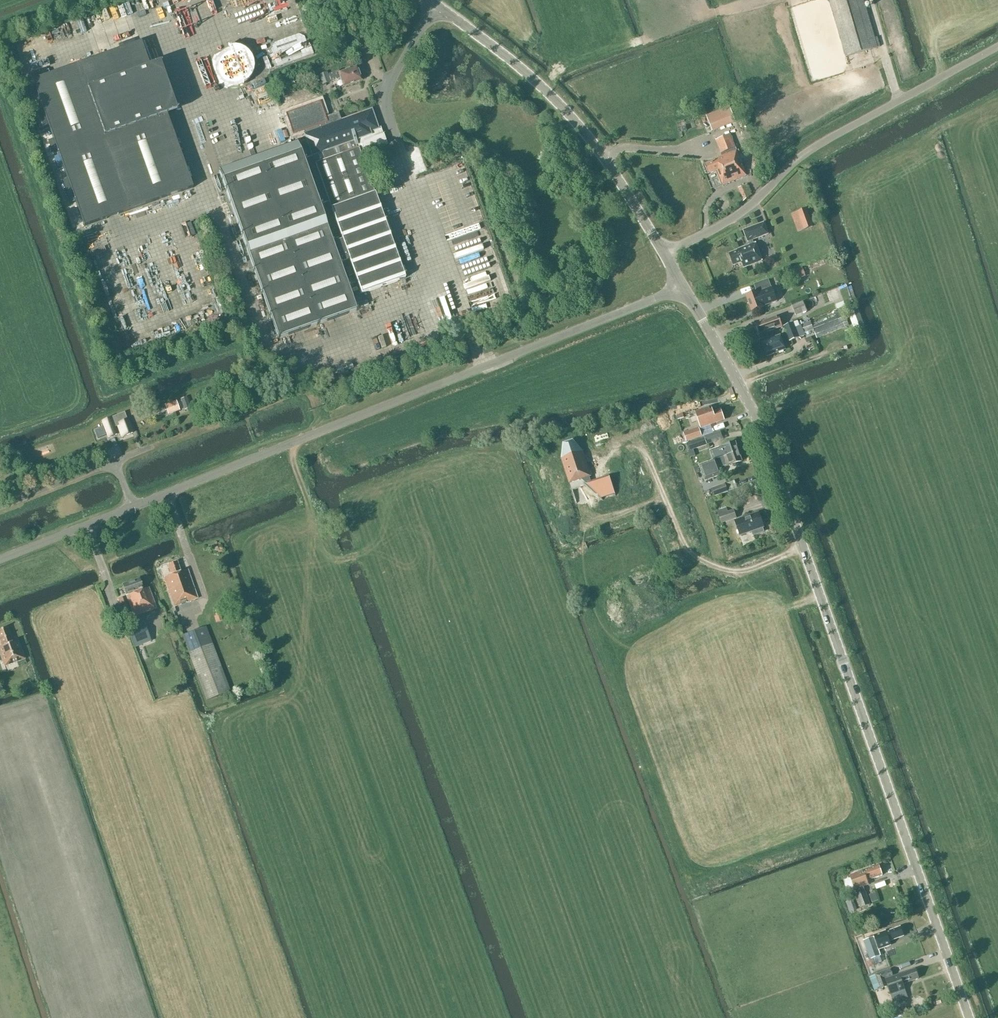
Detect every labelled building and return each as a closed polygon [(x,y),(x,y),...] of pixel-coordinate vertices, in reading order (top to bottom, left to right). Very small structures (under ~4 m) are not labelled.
[(262,37),(301,25),(293,0),(282,0),(283,4),(254,14),(262,37)] [(863,0),(829,0),(846,57),(877,47),(877,46),(880,46),(878,39),(875,40),(863,0)] [(368,48),(363,36),(357,38),(362,50),(368,48)] [(84,227),(193,188),(167,115),(177,112),(160,63),(150,67),(141,42),(32,81),(84,227)] [(343,86),(360,80),(356,68),(339,74),(338,71),(329,75),(331,82),(341,78),(343,86)] [(349,258),(356,278),(361,294),(405,278),(360,152),(364,150),(366,155),(366,154),(376,150),(377,151),(376,148),(386,145),(387,146),(387,145),(383,134),(380,135),(371,110),(340,121),(338,114),(324,118),(324,117),(299,126),(302,135),(305,134),(312,155),(314,155),(317,163),(315,163),(332,210),(342,238),(333,241),(301,148),(221,177),(278,338),(357,310),(340,262),(349,258)] [(712,130),(723,125),(718,112),(707,117),(712,130)] [(737,152),(739,152),(738,150),(736,150),(730,134),(714,140),(720,154),(727,151),(728,154),(715,159),(716,161),(705,165),(708,174),(717,170),(722,185),(746,175),(737,152)] [(743,199),(753,196),(749,184),(739,187),(743,199)] [(803,230),(813,227),(807,210),(797,214),(803,230)] [(762,261),(756,243),(754,244),(752,240),(768,234),(764,223),(743,231),(748,242),(749,242),(750,245),(737,250),(738,251),(729,254),(733,266),(742,262),(744,268),(762,261)] [(802,267),(792,271),(796,280),(806,277),(802,267)] [(763,307),(762,304),(776,299),(768,279),(754,284),(757,292),(746,296),(747,298),(746,299),(748,303),(749,303),(752,311),(763,307)] [(803,302),(792,306),(796,316),(807,312),(803,302)] [(812,324),(815,334),(840,324),(836,314),(812,324)] [(775,329),(782,327),(779,321),(773,323),(771,319),(763,321),(764,322),(756,325),(759,334),(767,331),(767,332),(775,329)] [(810,322),(795,328),(793,323),(784,326),(784,328),(789,341),(803,336),(814,332),(812,328),(810,322)] [(767,356),(785,350),(780,336),(762,342),(767,356)] [(184,409),(190,407),(186,397),(181,399),(184,409)] [(176,400),(165,405),(168,414),(180,410),(176,400)] [(711,407),(696,412),(701,427),(710,423),(710,424),(724,419),(721,410),(713,413),(711,407)] [(125,413),(102,421),(108,438),(117,434),(113,425),(117,424),(122,437),(132,433),(125,413)] [(687,443),(702,437),(698,427),(683,433),(687,443)] [(707,445),(705,438),(691,443),(693,449),(707,445)] [(565,444),(561,458),(569,482),(591,476),(584,451),(574,442),(565,444)] [(711,451),(714,460),(738,452),(735,442),(720,448),(711,451)] [(719,468),(726,465),(727,467),(742,461),(738,452),(714,460),(714,461),(701,466),(706,481),(722,475),(719,468)] [(712,497),(725,492),(722,484),(709,489),(712,497)] [(601,498),(615,493),(613,485),(593,491),(601,498)] [(733,511),(719,516),(721,523),(736,518),(733,511)] [(752,531),(754,535),(764,532),(762,527),(763,527),(758,513),(735,521),(740,535),(752,531)] [(174,607),(197,598),(187,570),(180,572),(177,562),(168,565),(171,575),(164,578),(174,607)] [(134,616),(156,608),(149,587),(143,590),(139,579),(122,584),(126,595),(127,595),(129,599),(128,599),(134,616)] [(143,622),(128,629),(133,642),(149,635),(143,622)] [(25,659),(18,640),(14,642),(9,627),(0,630),(0,641),(2,646),(0,647),(0,654),(4,666),(25,659)] [(193,662),(213,655),(202,627),(182,634),(193,662)] [(213,655),(193,662),(207,700),(227,692),(213,655)] [(855,889),(863,886),(868,885),(867,881),(882,875),(879,865),(863,871),(859,873),(850,876),(855,889)] [(870,904),(865,891),(863,886),(855,889),(856,894),(861,908),(870,904)] [(874,937),(864,940),(870,959),(881,955),(879,949),(890,945),(889,941),(903,936),(900,927),(886,932),(885,931),(874,935),(874,937)] [(903,984),(918,979),(915,969),(893,977),(890,969),(875,975),(880,989),(888,986),(891,995),(905,990),(903,984)] [(875,975),(870,977),(875,991),(880,989),(875,975)]
